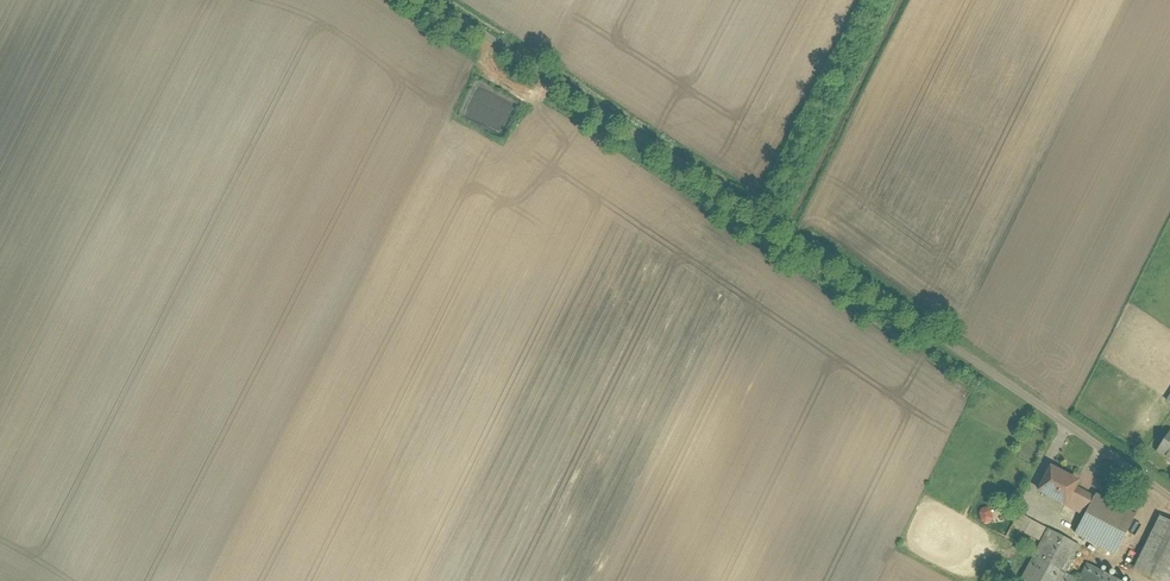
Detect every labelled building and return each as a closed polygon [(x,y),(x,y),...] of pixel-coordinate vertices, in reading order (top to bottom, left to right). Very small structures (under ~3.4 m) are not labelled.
[(1164,423),(1149,445),(1169,458),(1169,427),(1164,423)] [(1078,481),(1046,463),(1033,487),(1065,505),(1076,486),(1078,481)] [(1076,486),(1065,505),(1083,515),(1094,496),(1076,486)] [(1083,515),(1074,532),(1112,553),(1134,514),(1095,493),(1094,496),(1083,515)] [(988,508),(975,513),(980,525),(992,520),(988,508)] [(1045,527),(1019,512),(1011,525),(1038,540),(1045,527)] [(1156,516),(1131,568),(1159,580),(1169,580),(1169,522),(1156,516)] [(1017,580),(1075,580),(1077,578),(1064,571),(1078,545),(1045,527),(1038,540),(1016,580),(1017,580)] [(1086,561),(1077,578),(1075,580),(1122,580),(1086,561)]
